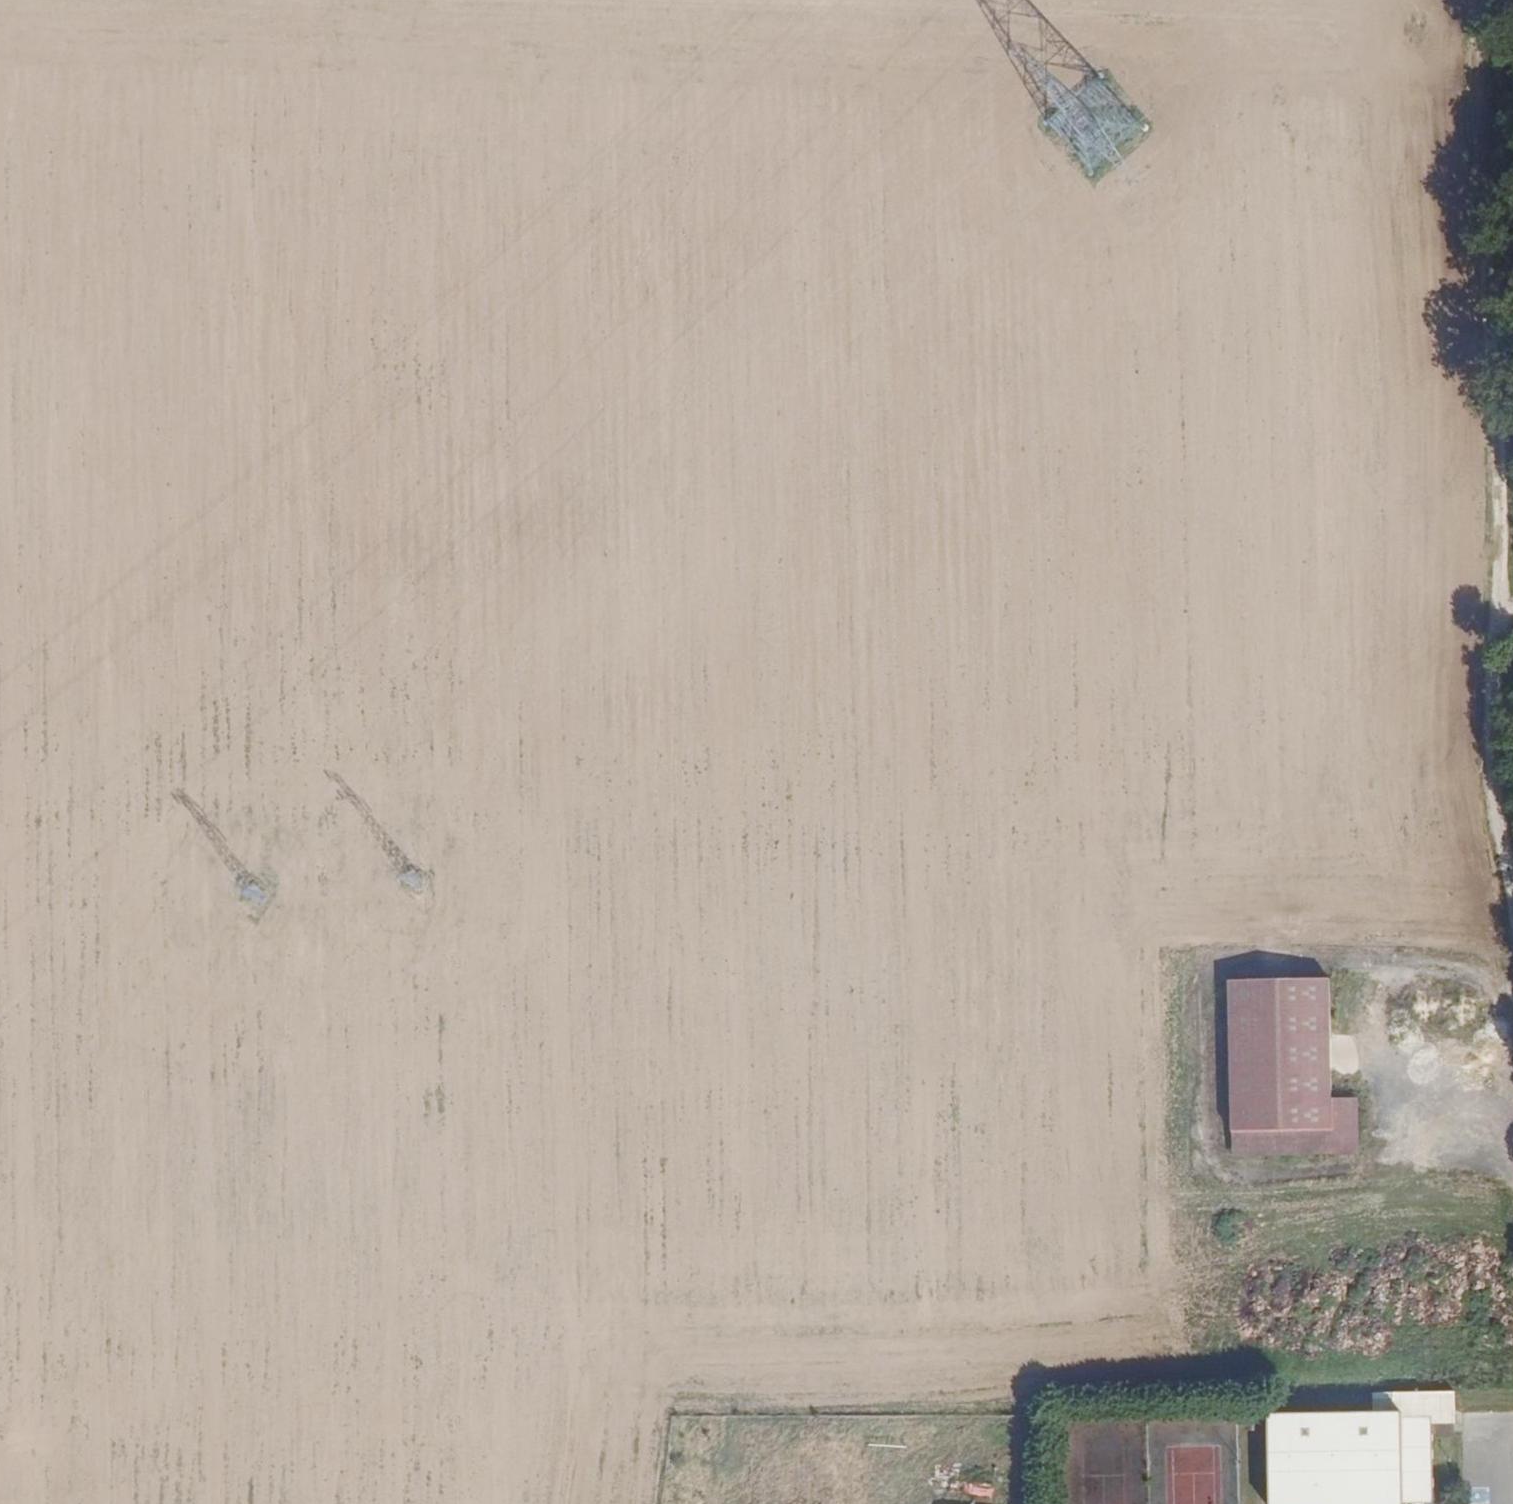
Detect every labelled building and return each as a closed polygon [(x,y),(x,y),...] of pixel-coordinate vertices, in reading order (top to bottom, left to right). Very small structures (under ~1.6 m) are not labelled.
[(1326,982),(1227,987),(1234,1133),(1333,1128),(1332,1099),(1326,982)] [(1333,1128),(1234,1133),(1236,1158),(1357,1152),(1355,1098),(1332,1099),(1333,1128)] [(1268,1503),(1438,1503),(1438,1440),(1464,1440),(1464,1398),(1376,1399),(1376,1420),(1267,1421),(1268,1503)] [(1494,1411),(1465,1412),(1465,1428),(1495,1427),(1494,1411)]
